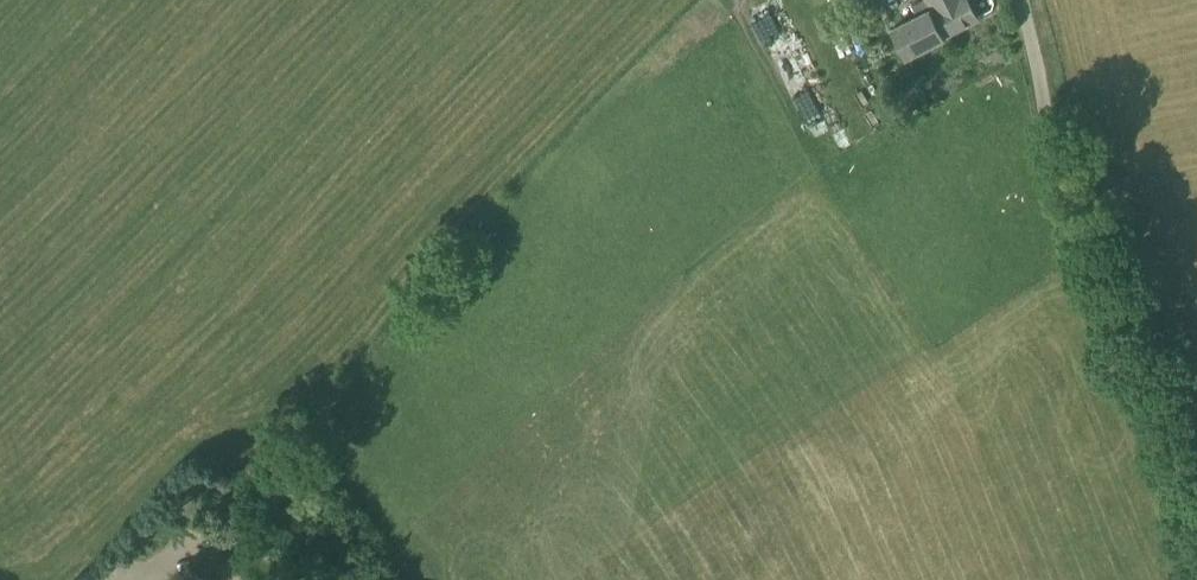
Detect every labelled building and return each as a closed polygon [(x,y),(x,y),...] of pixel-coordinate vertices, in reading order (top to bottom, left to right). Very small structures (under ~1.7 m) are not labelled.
[(977,18),(968,0),(922,0),(912,5),(917,15),(892,29),(905,56),(942,37),(942,36),(977,18)]
